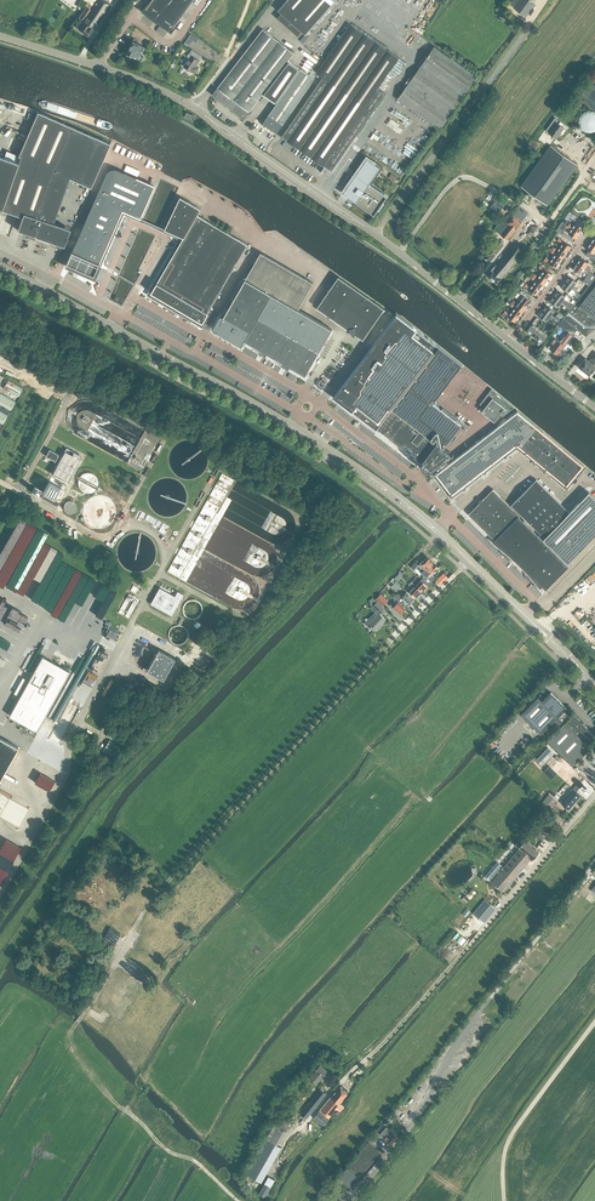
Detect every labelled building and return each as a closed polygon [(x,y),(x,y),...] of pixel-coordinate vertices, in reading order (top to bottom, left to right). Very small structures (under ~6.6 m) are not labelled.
[(85,10),(99,20),(110,4),(103,0),(98,0),(94,6),(90,3),(87,7),(87,6),(85,10)] [(172,35),(181,22),(180,22),(196,0),(153,0),(152,1),(151,1),(142,13),(172,35)] [(281,13),(302,32),(306,34),(336,0),(287,0),(278,10),(281,13)] [(510,4),(526,16),(535,4),(533,3),(536,0),(513,0),(510,4)] [(99,20),(85,10),(80,17),(80,19),(75,26),(88,35),(99,20)] [(282,136),(332,172),(386,93),(378,88),(399,58),(351,25),(318,72),(324,77),(282,136)] [(263,29),(212,94),(240,116),(244,119),(250,111),(263,94),(275,78),(289,60),(294,53),(293,52),(263,29)] [(306,34),(300,41),(303,44),(309,37),(306,34)] [(144,47),(137,43),(139,40),(134,38),(126,53),(131,55),(138,58),(139,59),(140,60),(142,59),(143,55),(143,54),(141,53),(144,47)] [(398,99),(440,129),(477,76),(435,46),(398,99)] [(190,58),(184,66),(192,71),(195,73),(199,68),(196,66),(202,57),(192,50),(187,56),(190,58)] [(156,60),(161,63),(164,58),(165,57),(161,54),(156,60)] [(275,78),(263,94),(277,104),(276,105),(263,123),(277,133),(290,115),(302,96),(315,78),(301,69),(289,60),(275,78)] [(18,162),(2,210),(22,217),(18,230),(29,234),(28,236),(27,236),(27,237),(30,238),(34,228),(46,192),(53,173),(74,128),(39,112),(28,135),(19,155),(20,156),(18,162)] [(185,117),(193,121),(195,117),(187,113),(185,117)] [(549,132),(557,138),(565,128),(557,122),(559,120),(556,117),(546,130),(549,132)] [(573,130),(579,135),(583,130),(577,125),(573,130)] [(34,228),(30,238),(34,239),(34,238),(35,236),(50,241),(64,246),(66,240),(67,241),(69,237),(67,237),(70,229),(63,226),(56,224),(54,223),(69,178),(91,188),(111,145),(110,145),(74,128),(53,173),(46,192),(34,228)] [(551,145),(522,186),(547,204),(576,164),(551,145)] [(2,210),(18,162),(4,157),(0,156),(0,209),(2,210)] [(345,188),(346,189),(343,193),(374,215),(378,209),(379,210),(385,203),(383,202),(387,196),(371,185),(383,167),(369,157),(348,186),(347,185),(345,188)] [(87,216),(66,264),(78,269),(78,270),(78,271),(79,271),(79,272),(80,272),(81,271),(82,271),(82,270),(94,275),(109,240),(110,240),(111,240),(112,239),(112,238),(112,237),(111,237),(110,236),(122,210),(124,211),(124,212),(124,213),(125,213),(125,214),(126,214),(127,214),(128,213),(140,218),(154,185),(136,177),(117,169),(116,169),(115,168),(114,168),(113,168),(112,168),(111,169),(110,169),(109,169),(109,170),(108,170),(107,171),(107,172),(106,172),(106,173),(105,174),(87,216)] [(491,206),(499,213),(507,203),(499,196),(491,206)] [(155,288),(154,289),(155,293),(164,298),(167,297),(168,300),(169,301),(203,321),(208,313),(248,244),(214,224),(198,215),(201,209),(181,197),(166,229),(184,237),(159,280),(158,283),(155,288)] [(499,225),(496,230),(497,231),(500,233),(501,233),(502,234),(501,234),(508,240),(523,220),(527,216),(526,215),(528,212),(519,205),(511,215),(509,213),(506,218),(508,220),(507,221),(510,223),(507,227),(506,226),(507,225),(503,221),(502,221),(499,225)] [(568,222),(566,224),(580,233),(584,227),(576,222),(574,225),(570,222),(570,223),(568,222)] [(565,223),(562,229),(565,231),(567,227),(571,230),(569,233),(576,238),(580,233),(566,224),(565,223)] [(532,226),(529,232),(535,236),(540,233),(539,226),(532,226)] [(150,245),(156,247),(161,238),(155,235),(150,245)] [(486,245),(482,250),(484,251),(486,253),(484,255),(484,258),(488,261),(492,260),(505,244),(498,238),(490,248),(486,245)] [(559,238),(558,241),(562,244),(561,246),(568,251),(571,246),(564,241),(559,238)] [(586,254),(594,260),(594,245),(591,242),(587,249),(589,250),(586,254)] [(488,275),(498,284),(524,251),(514,243),(514,244),(497,265),(496,265),(488,275)] [(553,246),(552,249),(564,257),(568,251),(561,246),(558,250),(553,246)] [(549,247),(547,249),(554,254),(552,257),(553,258),(553,257),(560,262),(564,257),(552,249),(549,247)] [(221,314),(213,328),(218,331),(218,332),(218,334),(219,334),(221,334),(222,333),(227,337),(227,338),(228,339),(229,340),(230,340),(231,339),(237,342),(237,343),(237,345),(238,345),(240,345),(241,344),(242,345),(245,340),(246,340),(272,293),(288,268),(261,253),(246,279),(224,316),(221,314)] [(551,260),(550,263),(557,268),(560,262),(553,257),(553,258),(551,260)] [(581,257),(577,263),(585,268),(589,271),(591,268),(587,265),(589,262),(581,257)] [(577,263),(574,268),(581,273),(585,268),(577,263)] [(541,265),(539,267),(543,271),(541,274),(548,279),(552,274),(541,265)] [(272,293),(246,340),(260,348),(261,350),(266,353),(268,352),(283,361),(284,363),(288,366),(290,365),(306,374),(315,358),(332,328),(307,314),(303,312),(298,309),(299,308),(314,283),(288,268),(272,293)] [(541,274),(537,279),(544,284),(548,279),(541,274)] [(569,275),(565,281),(577,290),(582,294),(583,292),(574,285),(577,281),(569,275)] [(363,339),(369,331),(384,308),(338,276),(317,307),(363,339)] [(563,318),(577,329),(587,336),(593,329),(593,324),(594,325),(594,324),(594,277),(594,278),(591,282),(589,285),(584,291),(583,293),(579,298),(573,306),(571,309),(565,316),(563,318)] [(535,282),(534,284),(540,289),(544,284),(537,279),(536,278),(534,280),(534,281),(535,282)] [(584,280),(579,287),(584,291),(589,285),(584,280)] [(565,281),(561,286),(569,292),(573,287),(565,281)] [(531,287),(529,290),(536,295),(540,289),(534,284),(531,287)] [(522,289),(520,292),(524,296),(520,301),(527,306),(531,301),(530,300),(532,297),(522,289)] [(558,290),(554,295),(566,304),(570,308),(571,309),(573,306),(568,301),(564,298),(566,296),(558,290)] [(577,290),(574,294),(578,298),(582,294),(577,290)] [(554,295),(550,301),(557,307),(559,304),(568,311),(570,308),(566,304),(554,295)] [(520,301),(516,306),(523,311),(527,306),(520,301)] [(547,304),(543,310),(559,323),(563,318),(565,316),(559,312),(555,317),(551,314),(555,310),(547,304)] [(515,308),(512,311),(519,316),(523,311),(516,306),(515,308)] [(543,310),(538,315),(546,321),(549,317),(553,320),(551,323),(552,324),(550,327),(554,330),(555,329),(555,328),(559,323),(543,310)] [(509,313),(507,315),(508,316),(515,321),(519,316),(512,311),(510,314),(509,313)] [(339,391),(334,398),(335,398),(335,397),(340,400),(340,403),(342,405),(343,407),(344,407),(345,407),(347,408),(349,407),(353,411),(352,412),(353,412),(354,411),(377,429),(378,428),(439,346),(404,319),(396,314),(389,324),(339,391)] [(532,323),(526,331),(532,335),(537,327),(534,324),(538,318),(537,317),(537,318),(534,320),(532,323)] [(552,344),(549,348),(554,352),(554,350),(558,353),(572,335),(577,329),(563,318),(559,323),(555,328),(555,329),(558,331),(561,327),(568,332),(564,336),(564,337),(561,342),(555,338),(551,344),(552,344)] [(537,327),(532,335),(537,339),(546,327),(545,326),(542,330),(537,327)] [(546,327),(537,339),(542,343),(548,335),(544,332),(547,328),(548,328),(546,327)] [(435,404),(433,402),(462,364),(446,352),(439,346),(378,428),(395,440),(394,441),(397,443),(397,442),(402,446),(407,449),(404,452),(408,455),(410,452),(415,456),(422,461),(424,458),(425,460),(424,461),(423,462),(423,463),(423,464),(423,465),(424,467),(425,468),(426,469),(427,470),(428,470),(429,470),(430,469),(432,469),(455,453),(445,445),(461,424),(439,407),(435,404)] [(592,359),(590,362),(586,358),(579,366),(583,369),(582,370),(585,372),(586,371),(590,374),(592,372),(593,373),(594,370),(594,369),(594,368),(594,365),(594,353),(591,358),(592,359)] [(328,381),(323,378),(321,380),(319,382),(320,385),(322,387),(325,386),(326,384),(328,381)] [(19,397),(24,389),(9,380),(4,389),(19,397)] [(515,407),(492,388),(480,404),(481,404),(485,407),(482,411),(495,421),(500,414),(503,416),(502,416),(503,416),(515,407)] [(17,402),(1,394),(0,396),(0,405),(12,411),(17,402)] [(9,415),(10,411),(0,406),(0,410),(9,415)] [(9,416),(0,411),(0,422),(4,425),(9,416)] [(437,475),(452,495),(517,445),(567,486),(584,465),(520,412),(437,475)] [(395,440),(378,428),(377,429),(400,447),(400,449),(402,452),(403,454),(404,455),(407,457),(410,458),(412,458),(414,457),(423,464),(423,463),(423,462),(424,461),(425,460),(424,458),(422,461),(415,456),(414,454),(413,452),(412,450),(410,448),(408,447),(405,446),(402,446),(397,442),(395,440)] [(67,448),(53,474),(69,483),(81,460),(80,459),(82,456),(67,448)] [(56,461),(59,454),(50,449),(46,456),(56,461)] [(101,483),(101,481),(100,479),(99,478),(98,476),(96,475),(95,474),(94,473),(91,473),(89,473),(87,473),(85,474),(83,476),(82,477),(81,479),(80,481),(80,483),(80,485),(81,487),(82,489),(83,490),(85,492),(86,493),(88,493),(90,494),(92,493),(94,493),(96,492),(98,491),(99,489),(100,488),(101,485),(101,483)] [(495,539),(518,516),(519,515),(519,514),(520,513),(531,524),(545,538),(544,538),(568,562),(594,535),(594,498),(589,492),(570,512),(552,495),(536,479),(510,506),(493,489),(469,513),(495,539)] [(59,500),(65,490),(49,481),(44,491),(42,490),(39,496),(58,506),(61,501),(59,500)] [(117,513),(117,512),(117,509),(116,506),(115,504),(113,501),(110,499),(107,497),(105,496),(101,496),(98,496),(95,497),(93,498),(90,500),(87,503),(85,506),(84,509),(84,512),(84,515),(85,518),(87,521),(88,524),(91,526),(94,527),(97,529),(100,529),(103,529),(106,528),(109,527),(112,525),(114,522),(116,519),(117,516),(117,513)] [(78,509),(78,508),(78,507),(78,506),(77,504),(75,503),(72,502),(70,503),(68,504),(67,506),(67,508),(67,511),(68,512),(70,514),(72,514),(73,514),(75,514),(77,512),(78,511),(78,509)] [(518,516),(495,539),(494,541),(496,540),(502,546),(502,549),(502,551),(504,553),(505,552),(508,555),(507,556),(509,558),(512,558),(514,558),(527,571),(527,573),(527,575),(529,577),(530,577),(533,580),(532,581),(534,582),(536,582),(539,582),(546,589),(569,566),(518,516)] [(433,561),(427,555),(421,562),(417,559),(411,566),(415,570),(418,568),(422,572),(433,561)] [(431,574),(439,566),(433,561),(422,573),(424,575),(423,577),(426,580),(432,585),(434,583),(431,580),(432,579),(433,579),(434,578),(434,577),(434,576),(433,575),(431,574)] [(440,576),(436,580),(441,585),(445,581),(440,576)] [(416,585),(422,591),(427,585),(421,579),(419,581),(415,578),(412,581),(416,584),(416,585)] [(397,581),(392,586),(397,591),(402,586),(397,581)] [(416,597),(422,591),(416,585),(416,584),(412,581),(409,584),(413,588),(410,591),(416,597)] [(175,596),(160,587),(151,603),(172,615),(184,594),(178,591),(175,596)] [(414,599),(407,592),(404,594),(402,592),(400,594),(398,593),(395,596),(406,606),(409,603),(410,604),(414,599)] [(384,605),(389,601),(381,593),(377,598),(384,605)] [(202,609),(202,606),(201,605),(200,603),(199,602),(197,600),(196,599),(194,599),(192,599),(191,599),(188,600),(186,601),(185,602),(184,603),(183,605),(183,607),(183,609),(183,611),(183,612),(184,614),(185,615),(187,616),(188,617),(191,618),(192,618),(194,618),(196,617),(198,616),(199,615),(200,614),(201,612),(202,611),(202,609)] [(398,602),(395,599),(390,604),(393,607),(394,606),(401,613),(406,608),(398,601),(398,602)] [(372,620),(368,624),(375,631),(381,625),(381,624),(382,623),(383,624),(384,623),(384,622),(386,619),(380,613),(384,608),(377,601),(372,607),(376,612),(370,618),(372,620)] [(175,622),(181,624),(184,619),(179,616),(175,622)] [(187,634),(187,633),(187,630),(186,629),(185,628),(183,626),(181,625),(180,625),(178,625),(177,625),(174,626),(172,627),(171,628),(170,629),(169,631),(169,633),(169,634),(169,636),(169,638),(170,639),(171,641),(173,642),(175,643),(177,644),(179,644),(181,643),(183,642),(184,641),(186,640),(187,638),(187,636),(187,634)] [(163,679),(175,658),(159,649),(155,655),(147,670),(163,679)] [(70,671),(43,656),(10,715),(37,730),(70,671)] [(521,713),(542,733),(554,720),(561,727),(548,740),(574,765),(591,748),(587,744),(594,735),(574,714),(566,723),(565,723),(558,716),(567,707),(551,691),(545,698),(542,701),(538,696),(521,713)] [(112,728),(107,736),(122,745),(127,737),(112,728)] [(18,746),(0,736),(0,780),(18,746)] [(110,740),(105,748),(116,755),(121,746),(110,740)] [(113,753),(104,748),(102,751),(111,756),(113,753)] [(548,748),(538,758),(543,764),(554,753),(548,748)] [(550,766),(544,771),(552,779),(557,773),(550,766)] [(574,782),(580,788),(584,784),(577,778),(574,782)] [(561,802),(569,808),(581,795),(573,788),(561,802)] [(550,795),(544,801),(548,804),(553,798),(550,795)] [(498,861),(488,872),(495,877),(492,880),(504,890),(516,876),(519,872),(531,858),(533,859),(539,851),(525,839),(523,841),(519,839),(515,844),(519,848),(504,866),(498,861)] [(486,900),(474,914),(485,923),(490,917),(486,914),(493,905),(492,905),(486,900)] [(310,1079),(317,1084),(324,1076),(325,1077),(329,1072),(321,1066),(316,1071),(316,1072),(310,1079)] [(343,1100),(348,1093),(340,1086),(320,1109),(329,1117),(334,1112),(336,1114),(338,1114),(339,1114),(340,1113),(340,1110),(341,1111),(344,1107),(340,1104),(343,1101),(343,1100)] [(302,1106),(298,1111),(307,1118),(326,1094),(320,1089),(305,1108),(302,1106)] [(314,1117),(324,1126),(330,1119),(320,1110),(314,1117)] [(380,1135),(391,1145),(398,1137),(386,1127),(380,1135)] [(282,1147),(266,1138),(247,1173),(262,1182),(282,1147)] [(369,1142),(339,1177),(353,1189),(355,1186),(359,1189),(381,1163),(378,1160),(383,1154),(382,1154),(384,1152),(380,1149),(379,1151),(372,1145),(369,1142)] [(268,1177),(259,1193),(266,1197),(275,1181),(268,1177)] [(335,1181),(335,1182),(327,1192),(333,1197),(342,1187),(335,1181)]
